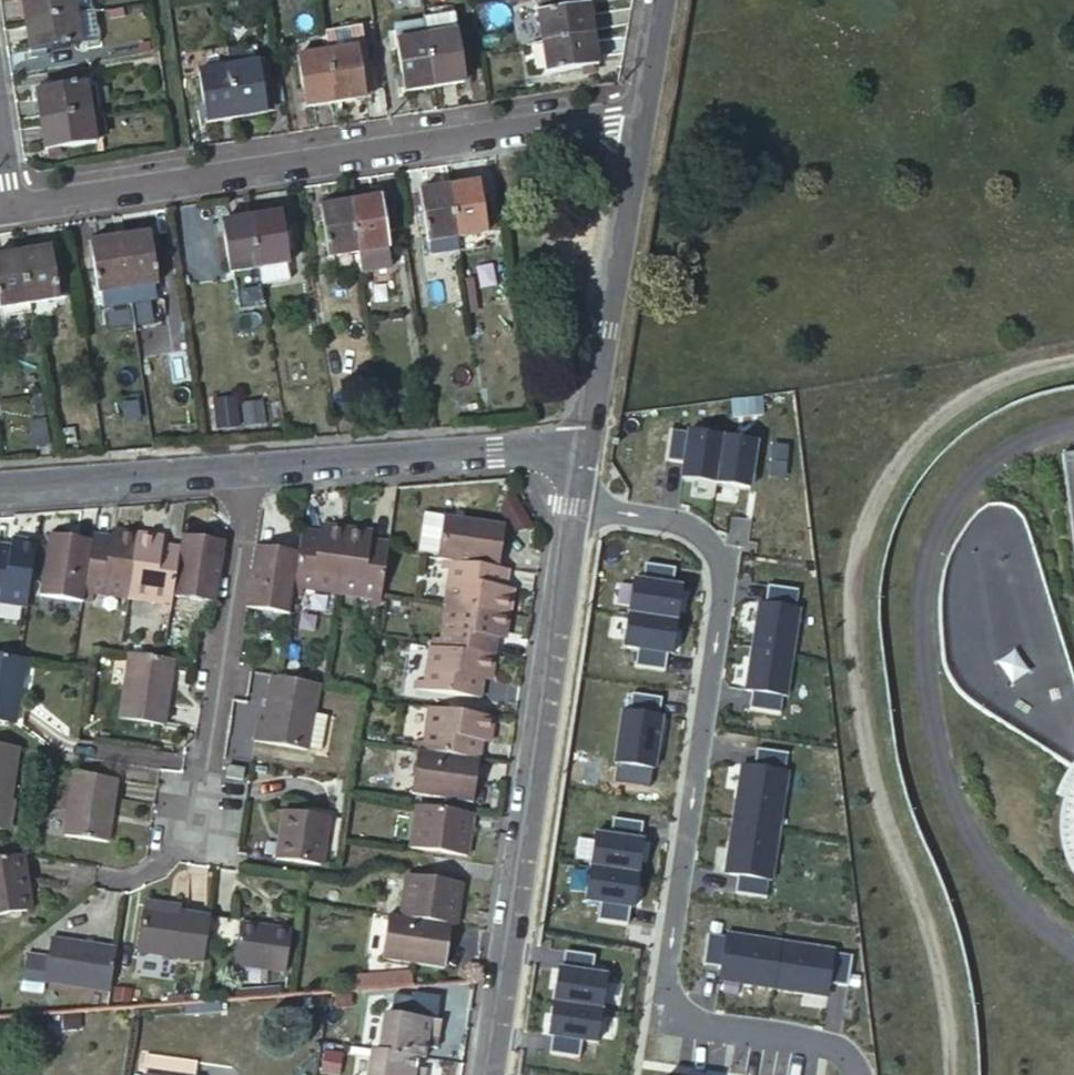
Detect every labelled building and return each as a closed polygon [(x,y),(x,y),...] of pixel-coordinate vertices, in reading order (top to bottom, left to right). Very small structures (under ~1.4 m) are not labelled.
[(25,20),(76,12),(90,10),(88,0),(22,0),(25,20)] [(539,10),(582,4),(581,0),(557,0),(539,3),(539,10)] [(539,10),(543,40),(594,32),(590,2),(582,4),(539,10)] [(95,39),(90,10),(76,12),(79,42),(95,39)] [(36,49),(45,48),(79,42),(76,12),(25,20),(29,50),(36,49)] [(424,19),(426,32),(456,28),(454,14),(424,19)] [(403,88),(435,84),(426,32),(424,19),(394,23),(396,37),(403,88)] [(327,48),(362,43),(360,25),(325,31),(325,35),(327,48)] [(435,84),(464,79),(456,28),(426,32),(435,84)] [(543,40),(547,70),(597,63),(594,32),(543,40)] [(327,48),(335,100),(364,95),(363,87),(369,86),(362,43),(327,48)] [(45,55),(45,48),(36,49),(38,56),(45,55)] [(296,53),(304,104),(335,100),(327,48),(296,53)] [(237,115),(267,110),(266,103),(272,102),(266,57),(259,58),(229,63),(237,115)] [(206,120),(237,115),(229,63),(199,68),(206,120)] [(35,87),(40,118),(91,110),(99,109),(95,82),(87,83),(86,79),(35,87)] [(99,109),(91,110),(94,134),(102,132),(99,109)] [(91,110),(40,118),(45,148),(95,140),(94,134),(91,110)] [(458,249),(484,244),(482,231),(487,230),(479,179),(449,183),(458,249)] [(430,253),(458,249),(449,183),(421,188),(430,253)] [(388,193),(381,195),(382,202),(389,200),(388,193)] [(381,195),(350,199),(360,264),(363,284),(392,280),(388,260),(389,260),(388,246),(396,245),(389,200),(382,202),(381,195)] [(350,199),(321,204),(323,215),(328,254),(332,254),(335,268),(360,264),(350,199)] [(307,206),(308,217),(323,215),(321,204),(307,206)] [(283,210),(252,215),(259,265),(291,260),(284,217),(283,210)] [(252,215),(224,219),(231,270),(235,269),(237,285),(262,281),(259,265),(252,215)] [(129,298),(157,294),(155,281),(159,280),(152,231),(119,235),(129,298)] [(105,301),(129,298),(119,235),(91,240),(92,247),(99,289),(104,289),(105,301)] [(85,248),(92,247),(91,240),(84,240),(85,248)] [(31,309),(57,306),(56,297),(60,296),(54,251),(53,246),(22,250),(31,309)] [(31,309),(22,250),(0,254),(0,305),(5,304),(7,313),(31,309)] [(60,250),(54,251),(60,296),(67,296),(60,250)] [(254,400),(216,398),(214,421),(253,423),(254,400)] [(723,435),(670,429),(666,460),(684,463),(681,477),(715,483),(723,435)] [(724,435),(723,435),(715,483),(749,488),(757,440),(744,438),(724,435)] [(1064,465),(1073,549),(1073,463),(1064,465)] [(445,513),(438,558),(445,559),(492,566),(496,548),(490,546),(491,540),(503,542),(506,523),(445,513)] [(322,524),(319,531),(319,537),(327,538),(328,525),(322,524)] [(302,582),(337,588),(346,527),(328,525),(327,538),(319,537),(319,531),(300,529),(297,551),(291,590),(301,592),(302,582)] [(119,540),(122,527),(115,526),(113,534),(112,539),(119,540)] [(95,596),(97,585),(128,590),(137,530),(122,527),(119,540),(112,539),(113,534),(93,531),(93,534),(84,594),(95,596)] [(379,604),(381,593),(387,550),(388,543),(368,540),(367,544),(361,543),(362,530),(346,527),(337,588),(370,593),(369,602),(379,604)] [(84,594),(93,534),(74,532),(72,546),(65,545),(68,531),(51,528),(40,590),(83,597),(84,594)] [(137,530),(128,590),(162,595),(161,605),(170,606),(172,592),(179,545),(162,543),(161,548),(152,546),(154,532),(137,530)] [(369,530),(362,530),(361,543),(367,544),(368,540),(369,530)] [(68,531),(65,545),(72,546),(74,532),(68,531)] [(172,592),(215,598),(223,545),(206,542),(205,547),(197,546),(200,534),(181,531),(179,545),(172,592)] [(161,548),(162,543),(163,534),(154,532),(152,546),(161,548)] [(206,542),(223,545),(224,537),(200,534),(197,546),(205,547),(206,542)] [(17,550),(20,538),(12,537),(10,544),(9,549),(17,550)] [(26,604),(36,540),(20,538),(17,550),(9,549),(10,544),(0,542),(0,600),(26,604)] [(496,548),(492,566),(500,567),(503,542),(491,540),(490,546),(496,548)] [(280,548),(254,544),(253,551),(273,554),(272,560),(277,561),(280,548)] [(288,612),(291,590),(297,551),(280,548),(277,561),(272,560),(273,554),(253,551),(245,606),(288,612)] [(443,568),(454,570),(448,603),(509,613),(512,595),(499,592),(499,586),(505,587),(508,569),(500,567),(492,566),(445,559),(443,568)] [(633,579),(628,612),(678,620),(683,587),(673,585),(675,568),(645,563),(642,581),(633,579)] [(759,601),(753,646),(793,652),(799,607),(795,607),(798,589),(767,585),(765,602),(759,601)] [(499,592),(512,595),(513,588),(505,587),(499,586),(499,592)] [(509,613),(448,603),(443,637),(434,636),(433,646),(494,655),(497,636),(493,635),(493,629),(506,631),(509,613)] [(678,620),(628,612),(628,613),(623,646),(641,649),(638,666),(665,670),(668,653),(673,653),(678,620)] [(494,655),(433,646),(429,681),(418,679),(417,688),(479,697),(482,679),(477,677),(477,671),(492,673),(494,655)] [(793,652),(753,646),(753,647),(746,690),(752,691),(749,708),(779,713),(782,695),(786,696),(793,652)] [(162,657),(128,652),(119,717),(163,724),(173,658),(162,657)] [(0,654),(0,722),(12,724),(23,658),(18,657),(0,654)] [(477,677),(482,679),(491,679),(492,673),(477,671),(477,677)] [(279,677),(269,675),(262,722),(257,721),(254,741),(307,749),(317,683),(279,677)] [(663,697),(636,693),(633,711),(627,710),(619,764),(655,769),(663,715),(660,715),(663,697)] [(485,733),(498,735),(501,717),(439,707),(434,743),(425,741),(423,750),(426,751),(479,759),(487,760),(490,740),(484,740),(485,733)] [(484,740),(490,740),(497,741),(498,735),(485,733),(484,740)] [(12,747),(0,746),(0,827),(12,747)] [(737,798),(734,819),(780,826),(788,771),(784,770),(787,753),(757,748),(754,766),(746,764),(741,798),(737,798)] [(479,759),(426,751),(420,794),(480,803),(483,785),(470,783),(471,777),(476,778),(479,759)] [(470,783),(483,785),(487,760),(479,759),(476,778),(471,777),(470,783)] [(239,765),(226,764),(225,777),(238,778),(239,765)] [(118,780),(76,774),(67,836),(110,842),(118,780)] [(1065,810),(1062,841),(1068,865),(1073,876),(1073,794),(1065,810)] [(467,854),(473,813),(416,805),(409,846),(467,854)] [(277,859),(323,865),(329,817),(284,811),(277,859)] [(595,834),(590,867),(640,874),(644,841),(640,840),(643,823),(613,818),(610,836),(595,834)] [(734,819),(731,839),(735,840),(730,874),(738,875),(735,893),(765,897),(768,880),(772,880),(780,826),(734,819)] [(0,860),(0,918),(33,913),(24,856),(0,860)] [(640,874),(590,867),(585,900),(601,903),(598,920),(628,925),(631,907),(635,908),(640,874)] [(400,917),(445,923),(451,924),(455,924),(462,884),(407,875),(400,917)] [(146,909),(179,914),(180,908),(147,903),(146,909)] [(204,964),(211,919),(179,914),(146,909),(139,954),(204,964)] [(400,917),(389,915),(382,956),(444,966),(447,948),(435,947),(436,940),(442,941),(445,923),(400,917)] [(283,971),(289,930),(241,922),(234,963),(283,971)] [(451,924),(445,923),(442,941),(436,940),(435,947),(447,948),(451,924)] [(753,985),(774,988),(781,942),(726,934),(725,938),(708,935),(703,965),(721,968),(720,976),(754,981),(753,985)] [(774,988),(795,991),(795,988),(829,993),(830,984),(848,987),(852,957),(835,954),(836,950),(781,942),(774,988)] [(44,983),(109,995),(116,953),(51,943),(49,957),(44,983)] [(558,969),(553,1002),(603,1009),(608,976),(592,974),(595,956),(565,952),(562,969),(558,969)] [(44,983),(49,957),(33,955),(28,981),(44,983)] [(603,1009),(553,1002),(553,1003),(548,1036),(552,1036),(550,1054),(580,1058),(582,1041),(598,1043),(603,1009)] [(417,1052),(427,1053),(430,1031),(442,1033),(444,1016),(388,1009),(381,1047),(417,1052)] [(373,1045),(368,1074),(426,1074),(415,1072),(417,1052),(381,1047),(373,1045)] [(199,1070),(147,1063),(145,1074),(198,1074),(199,1070)]
